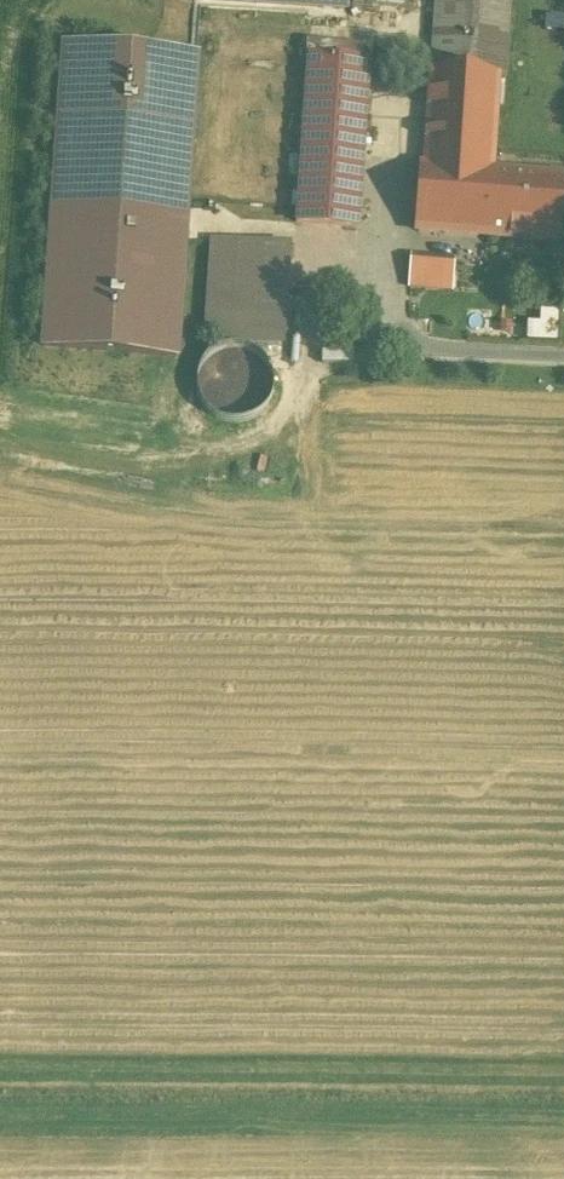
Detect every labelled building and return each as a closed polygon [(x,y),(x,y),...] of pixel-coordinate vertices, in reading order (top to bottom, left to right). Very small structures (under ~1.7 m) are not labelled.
[(164,5),(347,16),(348,0),(164,0),(164,5)] [(430,74),(499,79),(504,79),(510,0),(435,0),(430,74)] [(197,59),(63,49),(41,352),(176,362),(197,59)] [(370,71),(307,66),(295,226),(357,231),(370,71)] [(499,79),(430,74),(424,170),(421,170),(417,235),(489,240),(493,176),(499,79)] [(561,181),(493,176),(489,240),(557,244),(561,181)] [(291,251),(211,245),(202,344),(283,350),(291,251)] [(454,269),(410,266),(408,291),(452,293),(454,269)] [(536,313),(535,325),(523,324),(522,342),(552,343),(553,314),(536,313)] [(216,355),(211,359),(206,362),(203,367),(200,372),(198,378),(196,383),(196,389),(197,395),(198,401),(200,406),(203,411),(207,416),(211,419),(216,423),(222,425),(227,426),(233,427),(239,427),(245,425),(250,423),(255,421),(260,417),(264,413),(267,408),(270,403),(272,397),(273,391),(272,385),(271,380),(270,374),(267,369),(264,364),(259,360),(255,356),(250,354),(244,352),(238,351),(232,350),(227,351),(221,353),(216,355)]
